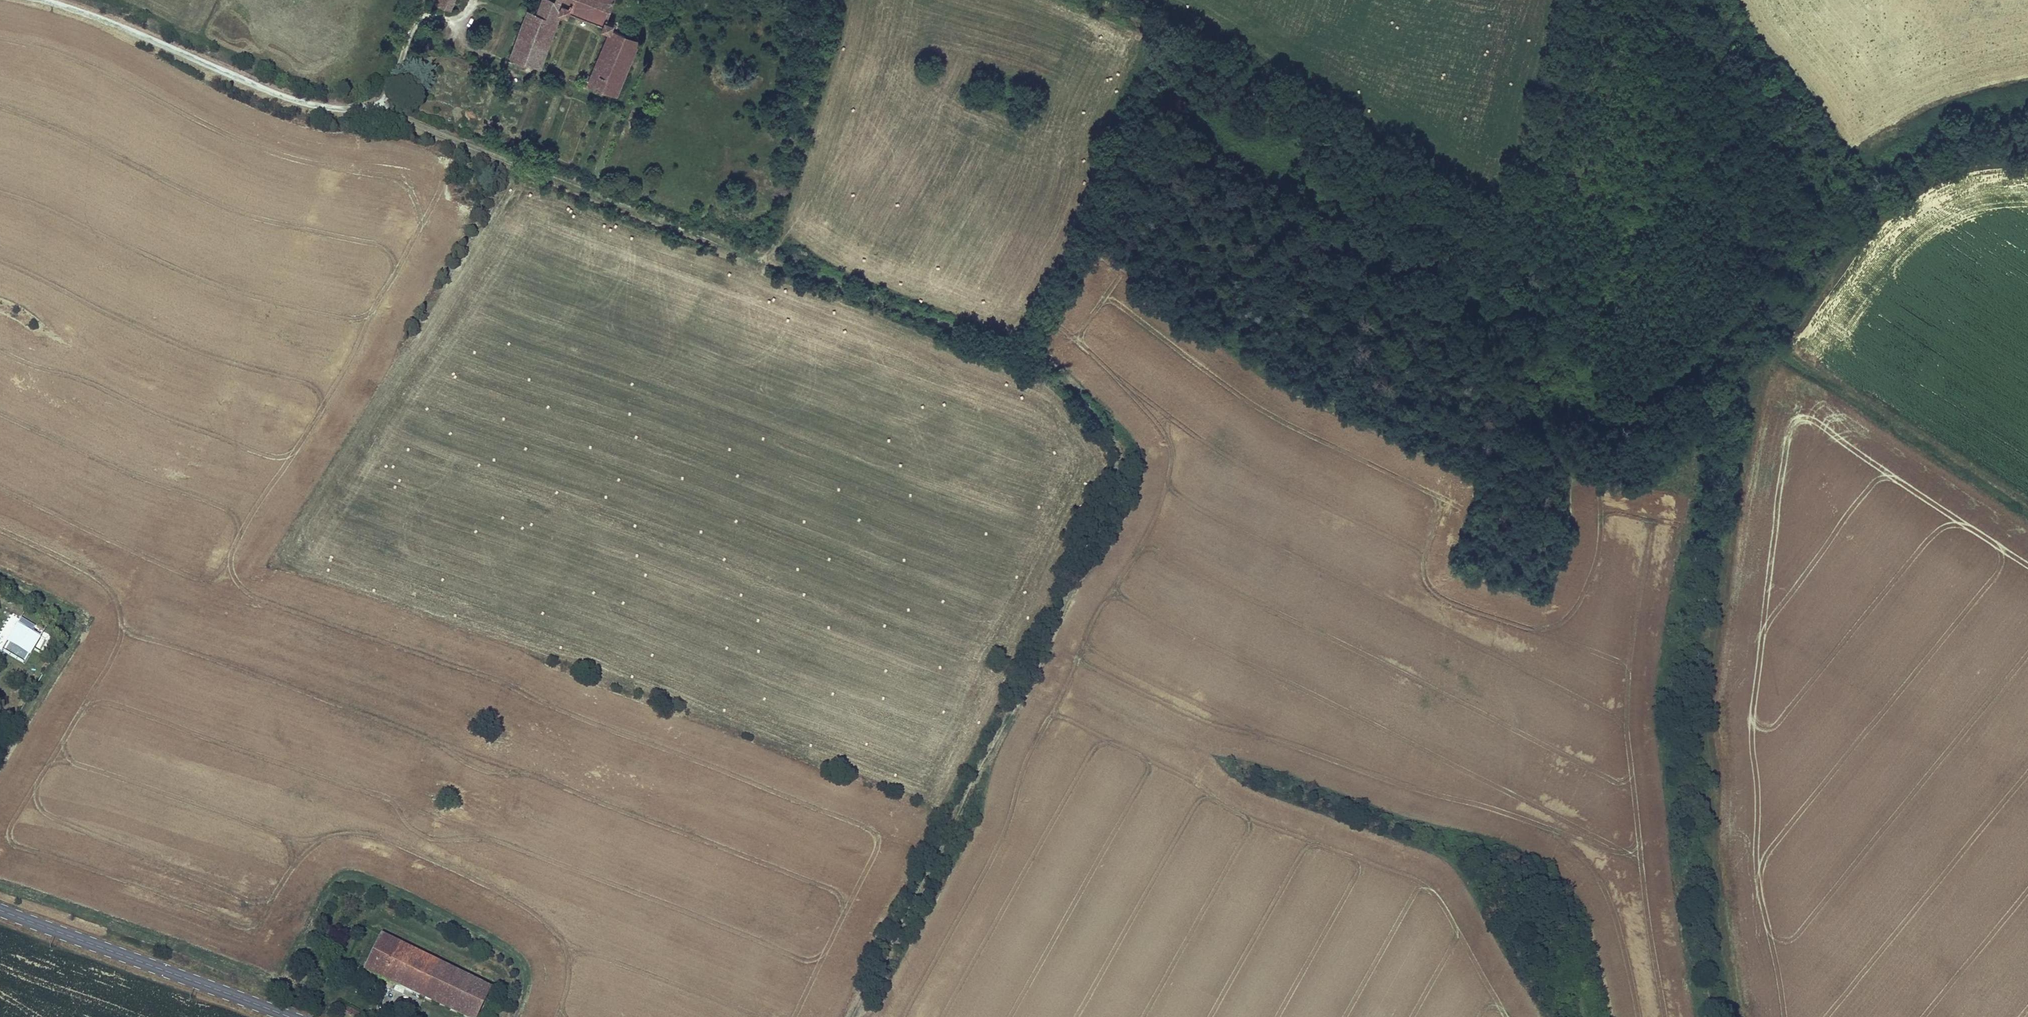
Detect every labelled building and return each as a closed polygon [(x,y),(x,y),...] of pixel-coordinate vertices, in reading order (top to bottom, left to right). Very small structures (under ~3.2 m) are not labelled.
[(440,9),(450,12),(455,0),(443,0),(440,9)] [(555,1),(554,0),(544,0),(538,14),(529,10),(511,58),(539,70),(562,14),(569,17),(571,13),(603,26),(602,30),(610,33),(614,32),(616,25),(608,21),(617,0),(555,0),(555,1)] [(614,32),(610,33),(588,88),(603,93),(624,37),(614,32)] [(639,42),(624,37),(603,93),(617,98),(639,42)] [(42,635),(33,630),(35,625),(20,616),(1,651),(27,664),(42,635)] [(459,1016),(480,1016),(494,989),(383,935),(365,971),(459,1016)] [(345,1008),(341,1015),(344,1016),(357,1016),(359,1015),(345,1008)]
